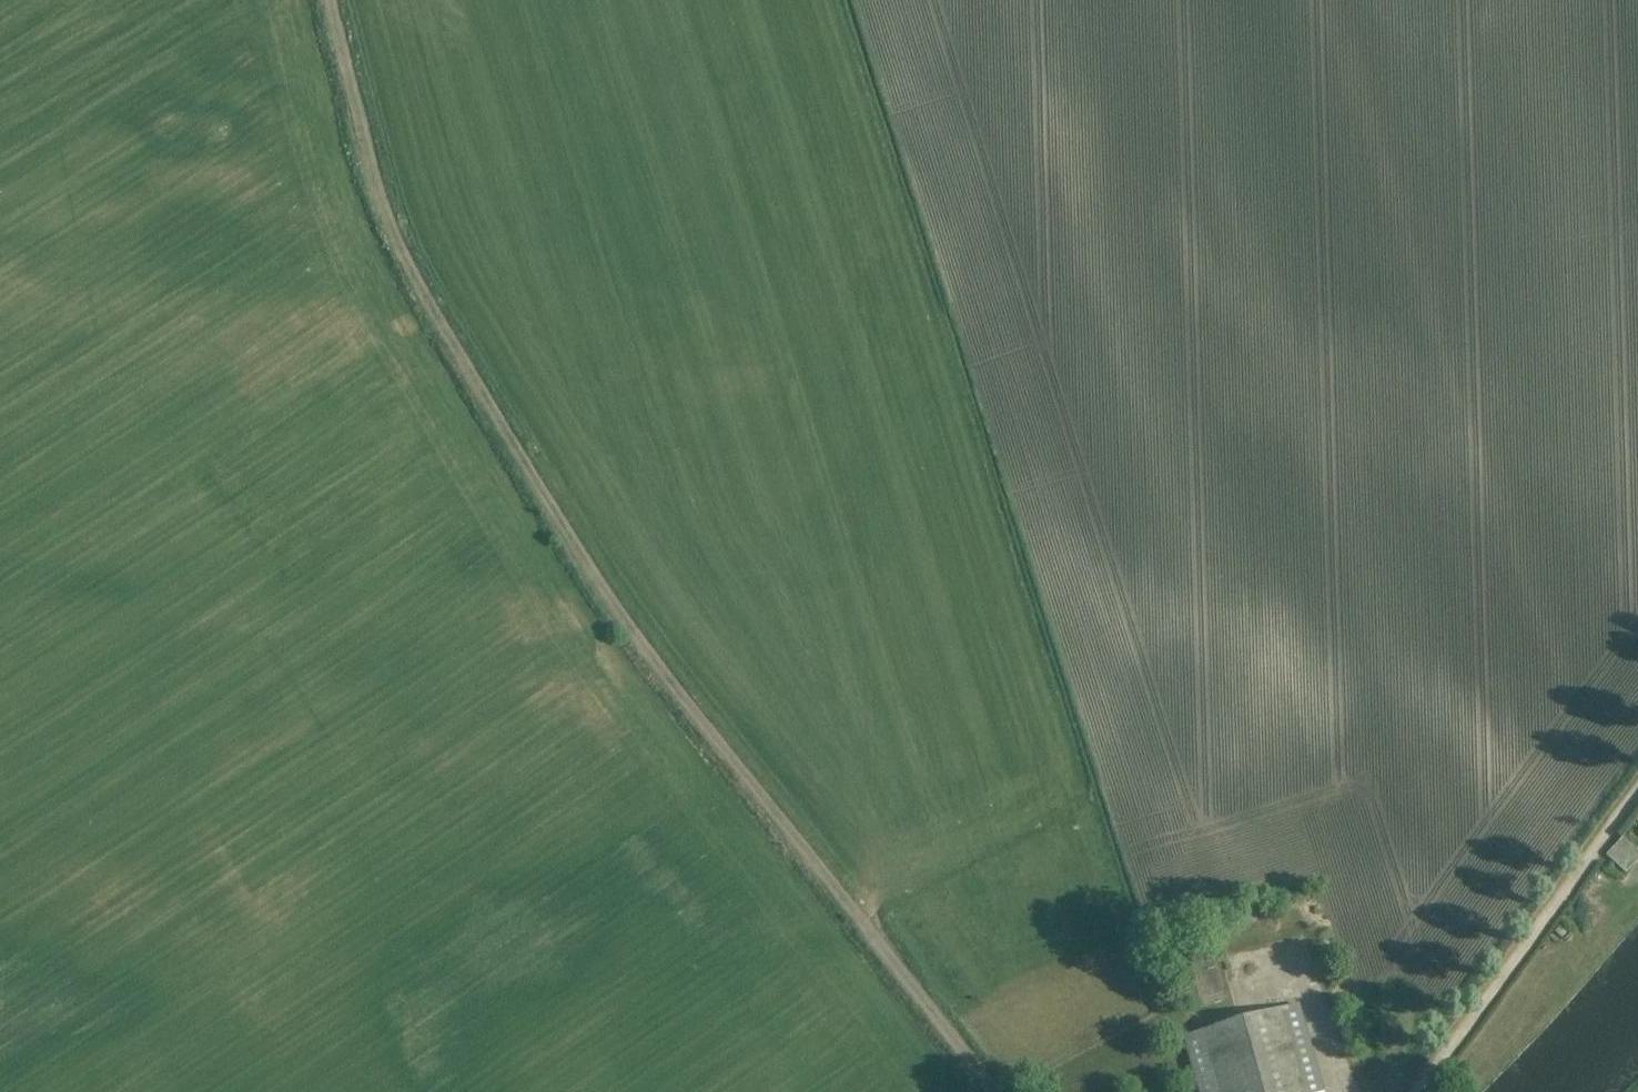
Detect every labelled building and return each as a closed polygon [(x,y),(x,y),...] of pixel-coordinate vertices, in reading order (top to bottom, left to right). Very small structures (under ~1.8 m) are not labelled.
[(1622,838),(1607,856),(1637,884),(1637,853),(1622,838)] [(1280,1010),(1181,1038),(1197,1091),(1304,1091),(1280,1010)]
